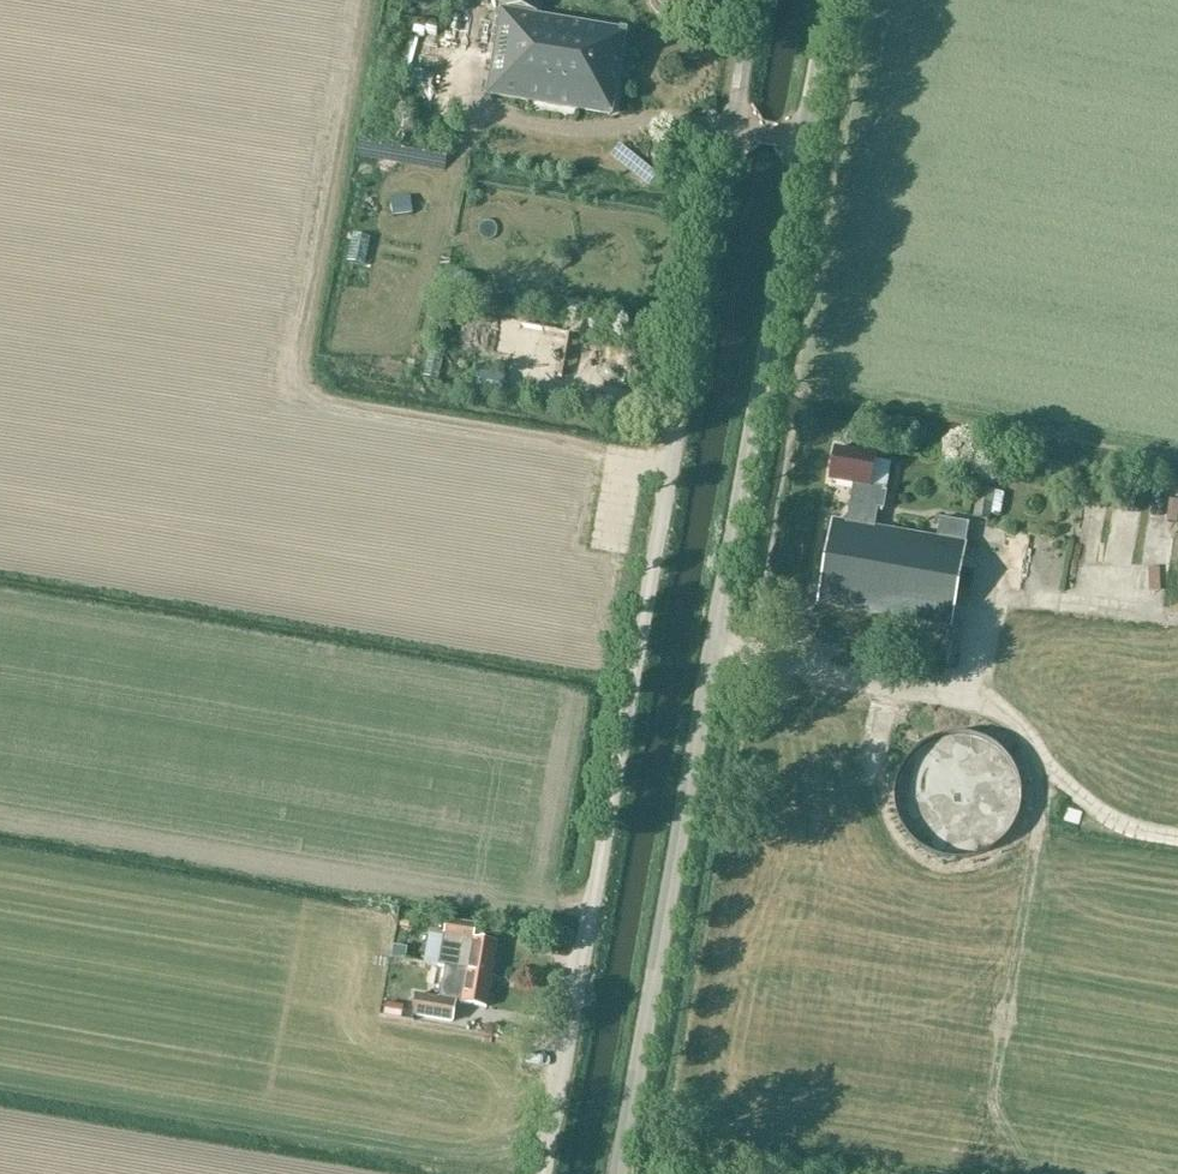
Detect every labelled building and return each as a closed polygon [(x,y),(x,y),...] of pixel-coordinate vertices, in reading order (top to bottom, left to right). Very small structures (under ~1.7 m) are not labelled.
[(539,15),(542,0),(504,0),(503,9),(539,15)] [(502,14),(488,94),(610,116),(624,33),(502,14)] [(643,204),(655,193),(624,162),(613,173),(643,204)] [(504,324),(501,341),(504,344),(514,346),(512,352),(535,356),(533,372),(525,370),(523,382),(556,387),(557,378),(563,379),(570,334),(518,324),(508,322),(504,324)] [(494,378),(492,392),(505,394),(507,380),(494,378)] [(871,487),(876,457),(835,450),(830,481),(854,485),(847,523),(832,520),(818,604),(951,627),(965,544),(968,524),(940,519),(937,538),(875,527),(877,510),(884,510),(888,490),(871,487)] [(994,493),(986,491),(978,490),(973,519),(990,522),(994,493)] [(1115,583),(1133,584),(1134,550),(1116,550),(1115,583)] [(951,859),(956,859),(962,859),(967,858),(973,857),(978,855),(983,853),(988,851),(992,848),(997,845),(1001,841),(1004,837),(1008,833),(1010,828),(1013,823),(1015,818),(1017,813),(1018,808),(1019,802),(1019,797),(1019,791),(1018,786),(1017,781),(1015,775),(1013,770),(1011,765),(1008,761),(1004,757),(1001,753),(997,749),(992,746),(988,743),(983,740),(978,738),(973,736),(967,735),(962,735),(956,734),(951,734),(946,735),(940,736),(935,738),(930,740),(925,743),(921,746),(916,749),(912,753),(909,757),(905,761),(902,766),(900,770),(898,775),(896,781),(895,786),(894,791),(894,797),(894,802),(895,808),(896,813),(898,818),(900,823),(902,828),(905,832),(909,837),(912,841),(916,845),(921,848),(925,851),(930,853),(935,855),(940,857),(946,858),(951,859)] [(410,929),(412,918),(402,916),(400,927),(410,929)] [(474,939),(475,933),(476,926),(446,921),(443,936),(445,936),(439,966),(445,967),(492,975),(498,944),(474,939)] [(408,949),(394,946),(392,957),(406,959),(408,949)] [(412,962),(391,958),(389,967),(410,971),(412,962)] [(486,1007),(492,975),(445,967),(440,996),(462,999),(461,1003),(486,1007)] [(453,1022),(455,1012),(457,1002),(417,995),(413,1016),(453,1022)] [(386,1004),(384,1016),(401,1019),(403,1007),(386,1004)] [(413,1034),(414,1022),(391,1019),(390,1031),(413,1034)]
